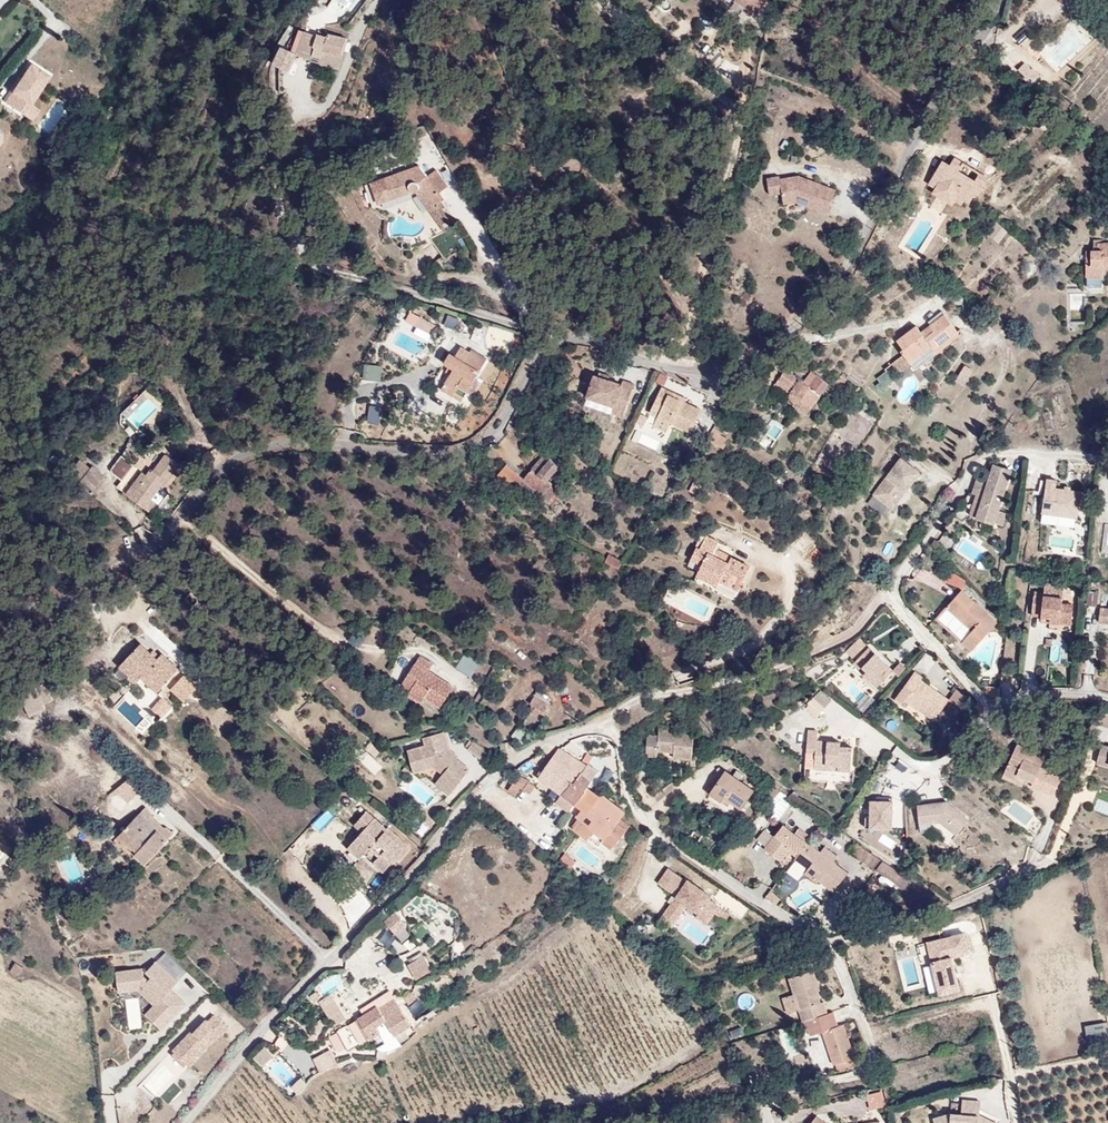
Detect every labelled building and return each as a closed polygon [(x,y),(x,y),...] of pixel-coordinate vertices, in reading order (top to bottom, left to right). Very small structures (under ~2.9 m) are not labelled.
[(351,0),(330,0),(329,1),(343,11),(351,0)] [(765,3),(762,1),(762,0),(735,0),(734,1),(755,16),(765,3)] [(320,50),(326,37),(315,34),(315,35),(302,31),(294,54),(309,59),(310,55),(318,58),(317,62),(335,68),(338,56),(320,50)] [(338,56),(345,39),(328,33),(326,37),(320,50),(338,56)] [(277,48),(270,64),(287,72),(294,56),(277,48)] [(33,61),(5,98),(22,112),(31,100),(50,75),(33,61)] [(1033,90),(1044,78),(1032,66),(1021,78),(1033,90)] [(33,119),(41,108),(31,100),(22,112),(33,119)] [(423,154),(376,172),(383,193),(418,181),(421,182),(443,214),(455,207),(445,191),(449,188),(423,154)] [(972,203),(986,180),(977,175),(972,183),(956,173),(961,165),(952,160),(949,164),(942,160),(931,178),(938,182),(966,199),(972,203)] [(779,176),(766,178),(769,195),(781,193),(782,202),(795,200),(796,194),(807,198),(805,206),(827,214),(836,191),(798,176),(779,179),(779,176)] [(966,199),(938,182),(932,191),(953,204),(956,199),(963,204),(966,199)] [(1008,230),(997,221),(988,232),(999,241),(1008,230)] [(1102,242),(1102,248),(1084,249),(1085,284),(1103,283),(1102,264),(1107,264),(1107,241),(1102,242)] [(938,362),(966,335),(944,313),(917,338),(907,327),(888,344),(896,354),(891,359),(903,372),(927,350),(938,362)] [(436,336),(440,328),(427,322),(424,329),(436,336)] [(490,353),(460,337),(456,346),(453,344),(446,356),(457,362),(446,381),(468,393),(490,353)] [(643,396),(651,375),(640,372),(639,375),(611,366),(604,387),(631,397),(633,393),(643,396)] [(886,369),(873,377),(880,389),(893,381),(886,369)] [(659,370),(654,381),(663,384),(667,373),(659,370)] [(970,378),(964,374),(956,389),(962,392),(970,378)] [(790,412),(807,385),(793,376),(777,403),(790,412)] [(706,406),(689,398),(672,390),(673,387),(666,383),(654,409),(661,412),(675,418),(695,428),(706,406)] [(689,398),(691,395),(673,387),(672,390),(689,398)] [(822,427),(836,403),(814,389),(804,407),(810,411),(806,418),(822,427)] [(142,390),(119,413),(134,429),(158,406),(142,390)] [(639,408),(643,396),(633,393),(631,397),(629,404),(639,408)] [(671,427),(675,418),(661,412),(657,421),(671,427)] [(735,463),(740,447),(715,433),(705,446),(735,463)] [(557,473),(566,456),(545,443),(528,472),(550,486),(548,490),(564,500),(574,483),(557,473)] [(108,469),(126,482),(137,467),(119,454),(108,469)] [(126,492),(154,512),(183,470),(166,457),(157,470),(151,465),(146,473),(142,470),(126,492)] [(105,475),(92,464),(84,475),(98,485),(105,475)] [(998,509),(1011,470),(994,465),(977,517),(994,522),(998,509)] [(900,467),(873,503),(892,517),(919,481),(900,467)] [(550,486),(528,472),(520,484),(543,497),(548,490),(550,486)] [(1048,478),(1043,511),(1067,515),(1065,526),(1076,527),(1080,491),(1056,488),(1057,480),(1048,478)] [(1003,525),(1007,512),(998,509),(994,522),(1003,525)] [(1067,515),(1043,511),(1041,523),(1065,526),(1067,515)] [(720,540),(710,534),(703,546),(700,544),(692,557),(704,564),(699,572),(720,583),(723,578),(741,589),(753,567),(735,557),(731,565),(719,558),(722,552),(716,548),(720,540)] [(735,557),(737,552),(729,548),(730,546),(720,540),(716,548),(722,552),(719,558),(731,565),(735,557)] [(604,562),(618,567),(621,559),(607,553),(604,562)] [(959,588),(965,579),(950,569),(944,579),(959,588)] [(741,589),(723,578),(720,583),(699,572),(694,581),(725,597),(727,592),(737,597),(741,589)] [(1071,623),(1073,603),(1062,602),(1064,584),(1045,582),(1044,591),(1035,591),(1032,614),(1050,616),(1061,617),(1060,622),(1071,623)] [(997,622),(961,589),(947,606),(972,630),(962,640),(972,650),(997,622)] [(1096,604),(1097,590),(1086,589),(1085,603),(1096,604)] [(1100,607),(1099,621),(1107,622),(1107,607),(1100,607)] [(684,630),(687,622),(678,619),(675,628),(684,630)] [(1051,640),(1049,660),(1061,661),(1062,641),(1051,640)] [(893,669),(869,646),(854,662),(878,686),(892,670),(897,675),(904,667),(899,662),(893,669)] [(174,673),(163,664),(159,669),(152,662),(149,665),(134,651),(120,666),(137,681),(141,678),(156,692),(174,673)] [(471,676),(480,662),(464,652),(455,667),(471,676)] [(438,708),(451,687),(435,675),(430,683),(421,677),(428,666),(414,657),(404,673),(414,680),(405,695),(420,704),(423,699),(438,708)] [(177,670),(167,661),(163,664),(174,673),(177,670)] [(430,683),(435,675),(425,669),(421,677),(430,683)] [(903,703),(906,700),(909,696),(924,707),(937,717),(950,699),(920,678),(922,675),(915,671),(895,697),(903,703)] [(408,690),(414,680),(404,673),(397,683),(408,690)] [(960,684),(950,699),(964,709),(969,694),(960,684)] [(999,696),(1000,687),(986,684),(985,690),(989,695),(999,696)] [(823,694),(814,704),(821,711),(830,700),(823,694)] [(920,711),(924,707),(909,696),(906,700),(920,711)] [(49,718),(42,697),(21,703),(28,725),(45,719),(49,718)] [(529,705),(535,708),(540,700),(535,697),(529,705)] [(545,714),(549,706),(540,700),(535,708),(532,712),(539,716),(542,713),(545,714)] [(29,730),(46,724),(45,719),(28,725),(29,730)] [(520,727),(533,736),(539,728),(526,719),(520,727)] [(516,727),(510,735),(521,742),(526,733),(516,727)] [(671,756),(690,757),(691,731),(658,729),(658,734),(646,733),(645,755),(655,755),(656,750),(672,751),(671,756)] [(817,731),(808,730),(807,751),(816,752),(816,741),(817,731)] [(448,754),(450,751),(445,732),(422,739),(424,746),(407,751),(414,774),(434,768),(442,775),(441,776),(455,788),(469,771),(456,760),(448,754)] [(1099,737),(1091,758),(1107,763),(1107,740),(1099,737)] [(838,769),(851,770),(852,747),(840,746),(840,742),(816,741),(816,752),(815,768),(824,768),(825,761),(839,761),(838,769)] [(1041,763),(1046,747),(1027,741),(1025,745),(1013,742),(1000,774),(1013,779),(1016,770),(1031,776),(1029,782),(1041,786),(1048,765),(1041,763)] [(489,753),(472,742),(466,750),(483,762),(489,753)] [(586,766),(562,748),(554,757),(578,774),(580,772),(586,766)] [(448,754),(456,760),(458,757),(450,751),(448,754)] [(578,783),(585,776),(580,772),(578,774),(554,757),(540,776),(563,793),(574,780),(578,783)] [(575,803),(587,788),(598,772),(587,764),(586,766),(580,772),(585,776),(578,783),(574,780),(563,793),(575,803)] [(727,771),(720,766),(704,791),(719,801),(723,795),(731,800),(741,806),(753,786),(733,774),(727,771)] [(730,766),(727,771),(733,774),(736,770),(730,766)] [(1023,783),(1027,774),(1016,770),(1013,779),(1023,783)] [(536,785),(532,782),(532,780),(520,774),(508,788),(512,792),(517,796),(523,790),(529,794),(536,788),(536,785)] [(449,795),(455,788),(441,776),(435,784),(449,795)] [(673,785),(669,780),(651,795),(655,800),(673,785)] [(587,788),(575,803),(583,808),(578,814),(604,834),(613,842),(626,826),(617,818),(621,813),(601,798),(604,793),(600,789),(595,794),(587,788)] [(575,803),(563,793),(558,798),(571,809),(575,803)] [(626,808),(604,793),(601,798),(621,813),(626,808)] [(726,807),(731,800),(723,795),(719,801),(720,803),(726,807)] [(776,817),(785,805),(772,796),(763,807),(776,817)] [(893,796),(867,796),(867,827),(893,827),(893,796)] [(971,816),(949,800),(917,802),(918,824),(940,823),(958,836),(971,816)] [(578,814),(583,808),(575,803),(571,809),(578,814)] [(159,850),(136,827),(151,810),(144,804),(117,830),(139,851),(135,854),(145,863),(159,850)] [(166,834),(150,819),(155,814),(151,810),(136,827),(159,850),(176,834),(171,829),(166,834)] [(401,842),(380,824),(379,825),(366,813),(343,833),(346,836),(340,843),(354,857),(369,873),(401,842)] [(171,829),(155,814),(150,819),(166,834),(171,829)] [(604,834),(578,814),(572,821),(598,841),(604,834)] [(796,857),(807,843),(795,833),(784,824),(774,836),(767,846),(765,848),(780,862),(789,851),(796,857)] [(808,841),(811,836),(799,827),(795,833),(807,843),(808,841)] [(139,851),(117,830),(111,837),(132,858),(135,854),(139,851)] [(767,846),(774,836),(767,830),(759,840),(767,846)] [(849,871),(808,841),(807,843),(796,857),(808,865),(800,875),(813,885),(816,881),(833,893),(849,871)] [(354,857),(340,843),(334,848),(348,862),(354,857)] [(856,843),(850,851),(862,860),(868,852),(856,843)] [(904,874),(870,851),(863,861),(898,885),(904,874)] [(562,853),(557,861),(568,867),(573,858),(562,853)] [(713,899),(715,895),(693,880),(691,881),(673,869),(663,882),(678,893),(682,895),(681,896),(683,898),(680,902),(678,901),(676,903),(666,918),(676,925),(691,904),(703,912),(701,915),(711,923),(719,911),(731,919),(734,914),(713,899)] [(785,896),(798,885),(787,872),(774,883),(785,896)] [(682,895),(678,893),(673,901),(676,903),(678,901),(680,902),(683,898),(681,896),(682,895)] [(392,912),(383,921),(402,940),(411,931),(392,912)] [(964,931),(925,940),(938,994),(959,989),(951,957),(970,952),(964,931)] [(430,945),(415,954),(427,973),(442,963),(430,945)] [(390,971),(403,968),(400,956),(387,959),(390,971)] [(160,1022),(175,1003),(170,999),(174,994),(162,985),(169,977),(145,959),(136,970),(142,974),(139,978),(134,974),(127,975),(126,969),(107,973),(111,992),(131,987),(133,986),(150,1000),(148,1002),(147,1003),(154,1009),(150,1014),(160,1022)] [(127,975),(134,974),(133,967),(126,969),(127,975)] [(836,1013),(834,1001),(831,1001),(827,985),(830,985),(827,968),(801,974),(804,990),(793,993),(796,1010),(808,1007),(811,1028),(816,1028),(817,1034),(830,1031),(846,1028),(842,1012),(836,1013)] [(382,987),(383,977),(372,975),(371,985),(382,987)] [(133,986),(131,987),(131,988),(148,1002),(150,1000),(133,986)] [(175,1003),(179,998),(174,994),(170,999),(175,1003)] [(750,1007),(752,995),(740,994),(739,1006),(750,1007)] [(322,1006),(333,1024),(346,1017),(334,998),(322,1006)] [(381,1024),(386,1021),(394,1035),(413,1026),(400,1002),(366,1020),(365,1017),(358,1020),(360,1023),(368,1040),(385,1031),(381,1024)] [(157,1025),(160,1022),(150,1014),(154,1009),(147,1003),(140,1012),(157,1025)] [(217,1025),(223,1018),(208,1007),(203,1013),(201,1012),(190,1026),(185,1032),(182,1031),(171,1046),(173,1047),(186,1057),(188,1059),(215,1024),(217,1025)] [(1083,1024),(1087,1044),(1107,1039),(1107,1037),(1105,1020),(1083,1024)] [(368,1040),(360,1023),(350,1028),(358,1045),(368,1040)] [(728,1029),(730,1038),(742,1036),(741,1027),(728,1029)] [(859,1060),(851,1027),(846,1028),(830,1031),(837,1064),(859,1060)] [(283,1030),(272,1039),(279,1048),(290,1038),(283,1030)] [(398,1047),(409,1041),(405,1035),(395,1038),(393,1036),(377,1042),(378,1051),(379,1052),(389,1050),(396,1045),(398,1047)] [(183,1060),(186,1057),(173,1047),(170,1050),(183,1060)] [(260,1066),(271,1055),(263,1047),(252,1058),(260,1066)] [(320,1061),(312,1069),(316,1073),(324,1065),(320,1061)] [(300,1077),(290,1086),(296,1093),(306,1085),(300,1077)] [(881,1088),(865,1093),(869,1109),(886,1104),(881,1088)] [(962,1100),(961,1114),(949,1114),(933,1118),(934,1122),(993,1122),(978,1116),(980,1102),(962,1100)]
